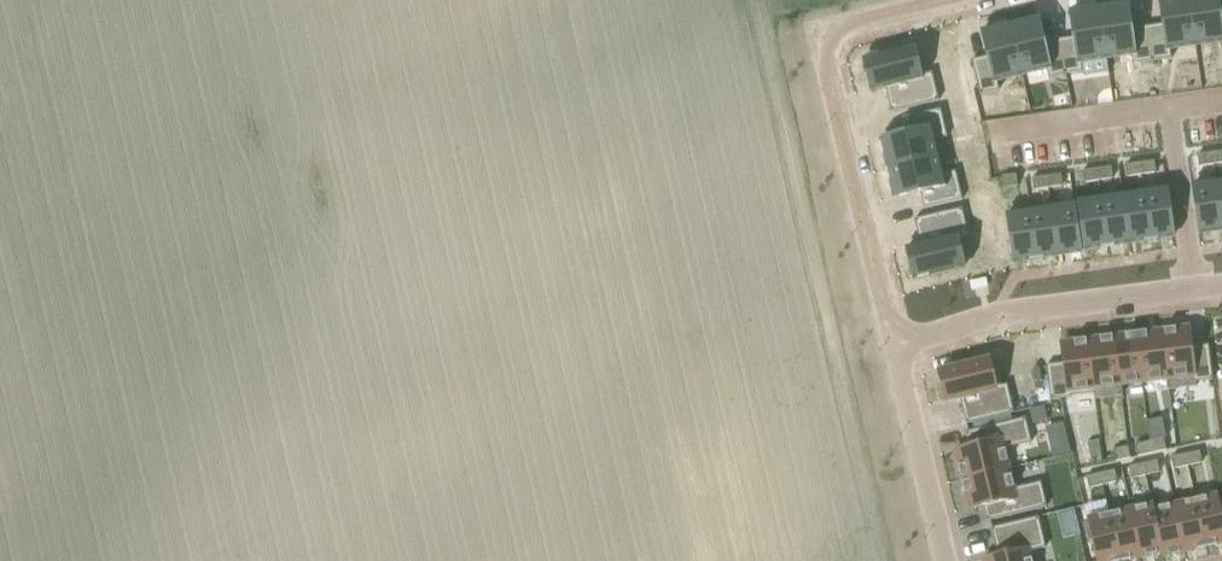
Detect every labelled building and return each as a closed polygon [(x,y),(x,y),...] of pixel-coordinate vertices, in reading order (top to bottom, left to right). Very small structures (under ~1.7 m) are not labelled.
[(1147,27),(1152,61),(1171,59),(1170,49),(1195,45),(1188,0),(1159,0),(1163,25),(1147,27)] [(1195,45),(1220,42),(1221,51),(1221,16),(1220,16),(1217,0),(1188,0),(1195,45)] [(1113,5),(1098,8),(1106,59),(1121,56),(1122,66),(1132,65),(1137,99),(1157,96),(1152,61),(1147,27),(1131,29),(1127,3),(1125,4),(1125,3),(1113,5)] [(1074,38),(1058,40),(1065,74),(1082,72),(1081,62),(1106,59),(1098,8),(1084,10),(1083,7),(1082,8),(1073,10),(1073,9),(1072,9),(1072,11),(1070,12),(1074,38)] [(1024,21),(1009,25),(1021,75),(1046,69),(1048,78),(1065,74),(1058,40),(1043,44),(1037,18),(1035,19),(1035,18),(1024,21)] [(987,57),(972,61),(980,95),(999,90),(997,81),(1021,75),(1009,25),(1007,25),(1007,23),(1005,24),(997,26),(995,26),(996,28),(981,32),(987,57)] [(864,62),(860,63),(863,76),(867,75),(871,90),(885,87),(891,112),(938,101),(932,73),(920,76),(914,48),(879,56),(878,54),(877,54),(877,55),(868,57),(868,56),(867,57),(867,59),(864,60),(864,62)] [(881,144),(879,145),(879,146),(880,146),(882,155),(881,155),(881,156),(884,156),(887,171),(938,159),(933,141),(947,137),(940,110),(902,119),(906,134),(880,141),(881,144)] [(1211,153),(1213,165),(1221,163),(1221,152),(1211,153)] [(1211,153),(1197,155),(1199,167),(1213,165),(1211,153)] [(887,171),(885,171),(885,172),(886,172),(888,181),(888,183),(890,182),(894,199),(920,193),(924,209),(962,200),(955,172),(942,175),(938,159),(887,171)] [(1154,161),(1139,164),(1141,175),(1155,173),(1154,161)] [(1139,164),(1125,166),(1127,177),(1141,175),(1139,164)] [(1111,168),(1096,170),(1098,181),(1112,179),(1111,168)] [(1096,170),(1082,172),(1084,183),(1098,181),(1096,170)] [(1016,175),(1001,177),(1003,188),(1017,186),(1016,175)] [(1061,175),(1046,177),(1048,188),(1062,186),(1061,175)] [(1046,177),(1032,179),(1033,190),(1048,188),(1046,177)] [(1215,182),(1193,185),(1200,233),(1221,230),(1215,182)] [(1166,189),(1144,192),(1151,242),(1157,241),(1157,239),(1173,237),(1166,189)] [(1144,192),(1122,195),(1129,243),(1144,241),(1144,243),(1151,242),(1144,192)] [(1122,195),(1100,198),(1107,246),(1129,243),(1122,195)] [(1100,198),(1078,202),(1085,249),(1107,246),(1100,198)] [(1073,205),(1051,208),(1058,256),(1080,252),(1073,205)] [(1051,208),(1029,211),(1036,261),(1043,260),(1043,258),(1058,256),(1051,208)] [(910,265),(906,265),(909,278),(913,277),(914,279),(917,279),(918,281),(919,281),(919,280),(928,278),(928,279),(929,278),(929,276),(964,267),(957,240),(968,237),(962,209),(914,220),(920,245),(906,249),(910,265)] [(1029,211),(1006,214),(1013,262),(1029,260),(1030,262),(1036,261),(1029,211)] [(1188,327),(1161,331),(1167,378),(1166,379),(1167,390),(1196,386),(1195,382),(1212,380),(1208,345),(1191,347),(1188,327)] [(1161,331),(1135,334),(1141,382),(1166,379),(1167,378),(1161,331)] [(1135,334),(1109,337),(1115,385),(1121,384),(1141,382),(1135,334)] [(1109,337),(1084,340),(1090,394),(1094,394),(1094,399),(1122,396),(1121,384),(1115,385),(1109,337)] [(1063,363),(1046,366),(1050,400),(1071,398),(1071,396),(1090,394),(1084,340),(1061,343),(1063,363)] [(957,367),(938,371),(946,402),(960,399),(966,424),(1013,413),(1007,385),(1001,386),(994,358),(970,364),(969,360),(957,363),(957,367)] [(1043,406),(1029,409),(1032,423),(1047,420),(1043,406)] [(969,447),(955,451),(962,480),(1009,469),(1004,449),(1031,442),(1025,418),(965,432),(969,447)] [(1163,439),(1149,442),(1152,453),(1166,450),(1163,439)] [(1098,441),(1087,443),(1091,461),(1100,459),(1098,441)] [(1149,442),(1135,445),(1137,456),(1152,453),(1149,442)] [(1128,447),(1113,450),(1116,461),(1130,458),(1128,447)] [(1199,452),(1185,455),(1187,466),(1202,463),(1199,452)] [(1185,455),(1171,458),(1173,469),(1187,466),(1185,455)] [(1157,461),(1143,464),(1145,475),(1159,472),(1157,461)] [(1143,464),(1128,467),(1131,479),(1145,475),(1143,464)] [(1009,469),(962,480),(969,509),(983,506),(986,521),(1046,507),(1040,482),(1013,489),(1009,469)] [(1114,471),(1100,474),(1103,485),(1117,482),(1114,471)] [(1100,474),(1086,477),(1089,488),(1103,485),(1100,474)] [(1195,500),(1205,547),(1221,544),(1221,516),(1217,495),(1195,500)] [(1195,500),(1174,505),(1184,552),(1205,547),(1195,500)] [(1153,505),(1131,510),(1141,557),(1161,552),(1162,552),(1152,510),(1154,509),(1153,505)] [(1154,509),(1152,510),(1162,552),(1161,552),(1162,557),(1184,552),(1174,505),(1154,509)] [(1073,508),(1057,512),(1059,521),(1075,517),(1073,508)] [(1109,514),(1120,560),(1121,560),(1141,557),(1131,510),(1109,514)] [(1087,519),(1096,560),(1120,560),(1109,514),(1087,519)] [(983,560),(984,560),(1037,560),(1034,550),(1045,548),(1038,517),(991,528),(998,556),(983,560)]
